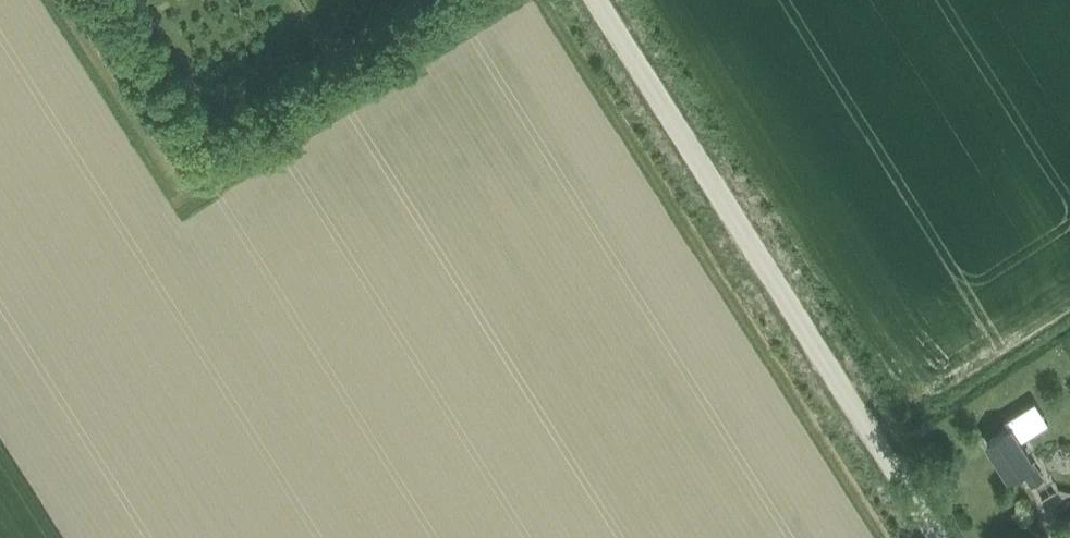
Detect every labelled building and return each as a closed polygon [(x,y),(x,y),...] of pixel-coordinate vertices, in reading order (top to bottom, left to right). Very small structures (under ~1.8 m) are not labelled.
[(1032,485),(1042,478),(1010,428),(987,443),(1009,478),(1022,469),(1032,485)]
